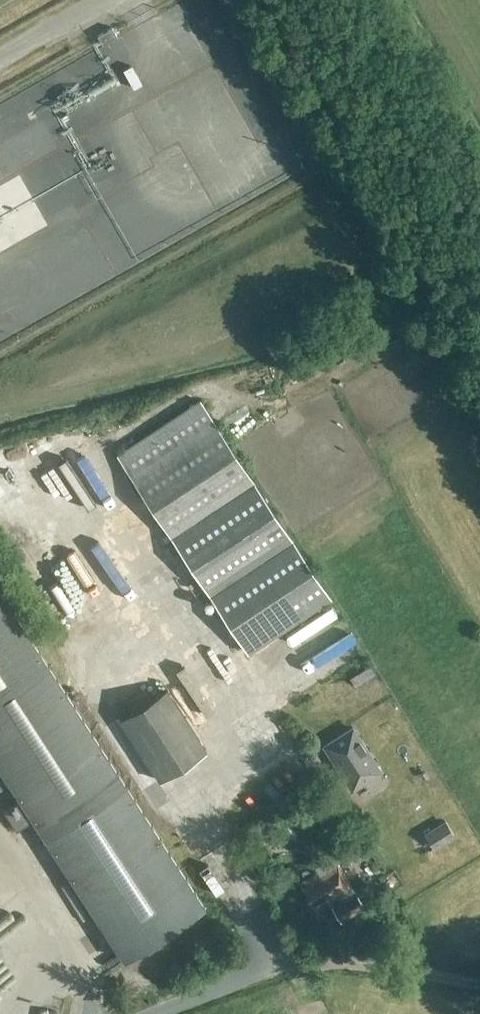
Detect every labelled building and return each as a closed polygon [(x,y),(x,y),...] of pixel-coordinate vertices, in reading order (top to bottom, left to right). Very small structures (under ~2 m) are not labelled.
[(122,38),(114,24),(100,33),(108,46),(122,38)] [(64,221),(50,193),(70,183),(70,172),(81,172),(81,159),(57,160),(63,157),(49,157),(43,146),(35,146),(34,133),(29,122),(29,132),(19,133),(9,138),(0,138),(0,161),(0,183),(13,183),(0,190),(0,254),(64,221)] [(247,652),(266,639),(330,597),(198,399),(119,452),(247,652)] [(79,474),(60,488),(93,531),(111,517),(79,474)] [(124,960),(205,907),(0,589),(0,768),(21,800),(5,810),(17,828),(32,818),(124,960)] [(133,634),(119,641),(125,653),(115,657),(132,692),(156,680),(133,634)] [(120,719),(160,781),(206,751),(166,689),(120,719)] [(324,746),(352,790),(381,772),(353,728),(324,746)] [(256,793),(247,798),(256,813),(265,808),(256,793)] [(424,834),(433,849),(455,836),(445,821),(424,834)] [(301,885),(312,905),(328,896),(331,902),(330,903),(340,922),(364,908),(351,885),(350,886),(338,866),(339,866),(334,857),(316,868),(320,874),(301,885)]
